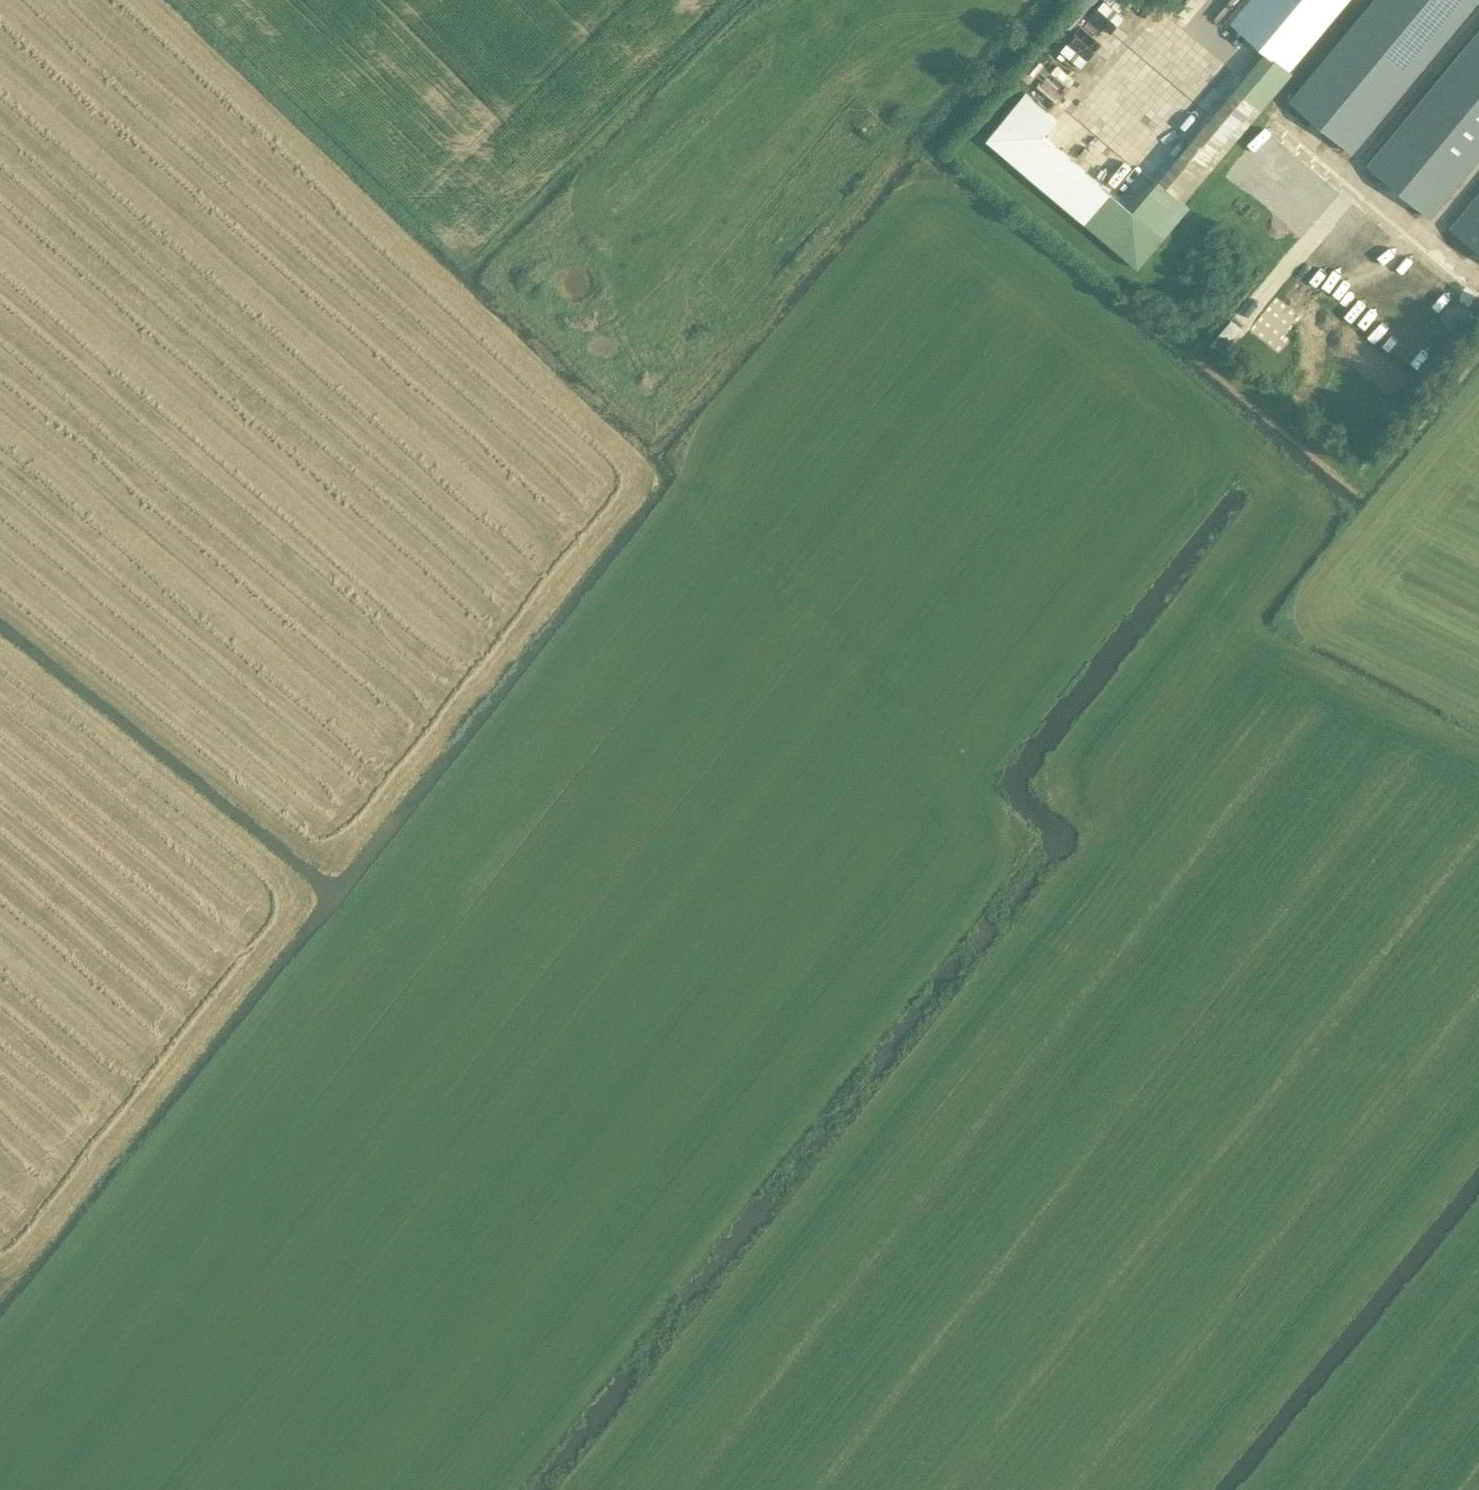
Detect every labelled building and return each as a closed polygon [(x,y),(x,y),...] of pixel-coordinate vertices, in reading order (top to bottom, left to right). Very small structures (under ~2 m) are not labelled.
[(1184,202),(1292,73),(1353,0),(1253,0),(1229,29),(1263,55),(1133,212),(1043,135),(1056,120),(1025,93),(985,139),(1137,269),(1190,207),(1184,202)] [(1289,101),(1351,154),(1478,0),(1373,0),(1289,101)] [(1076,74),(1122,18),(1102,1),(1055,56),(1076,74)] [(1367,166),(1429,219),(1478,159),(1478,31),(1367,166)] [(1056,103),(1075,81),(1056,64),(1037,86),(1056,103)] [(1449,228),(1478,252),(1478,192),(1449,228)]
